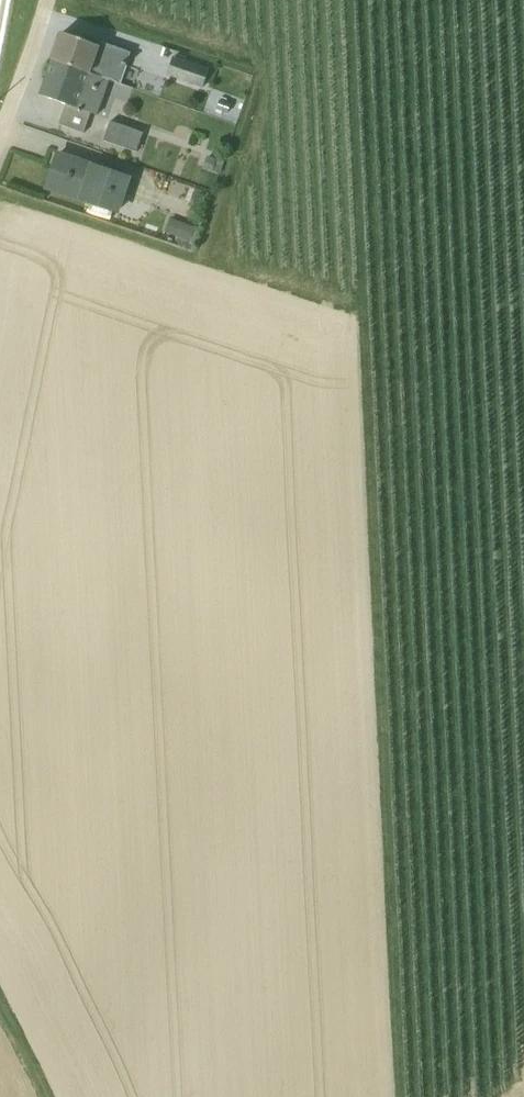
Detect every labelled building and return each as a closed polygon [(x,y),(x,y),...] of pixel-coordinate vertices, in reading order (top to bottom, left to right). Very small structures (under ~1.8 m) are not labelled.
[(61,34),(52,61),(119,84),(129,53),(98,42),(96,46),(61,34)] [(208,70),(171,57),(166,76),(202,89),(208,70)] [(97,116),(109,81),(52,61),(39,95),(65,105),(57,125),(82,134),(90,114),(97,116)] [(103,142),(135,153),(142,133),(109,122),(103,142)] [(57,155),(45,188),(89,203),(86,213),(109,221),(112,213),(118,215),(129,179),(57,155)] [(206,156),(202,170),(211,173),(218,174),(222,163),(206,156)] [(194,228),(168,219),(164,233),(176,238),(174,241),(186,245),(194,228)]
